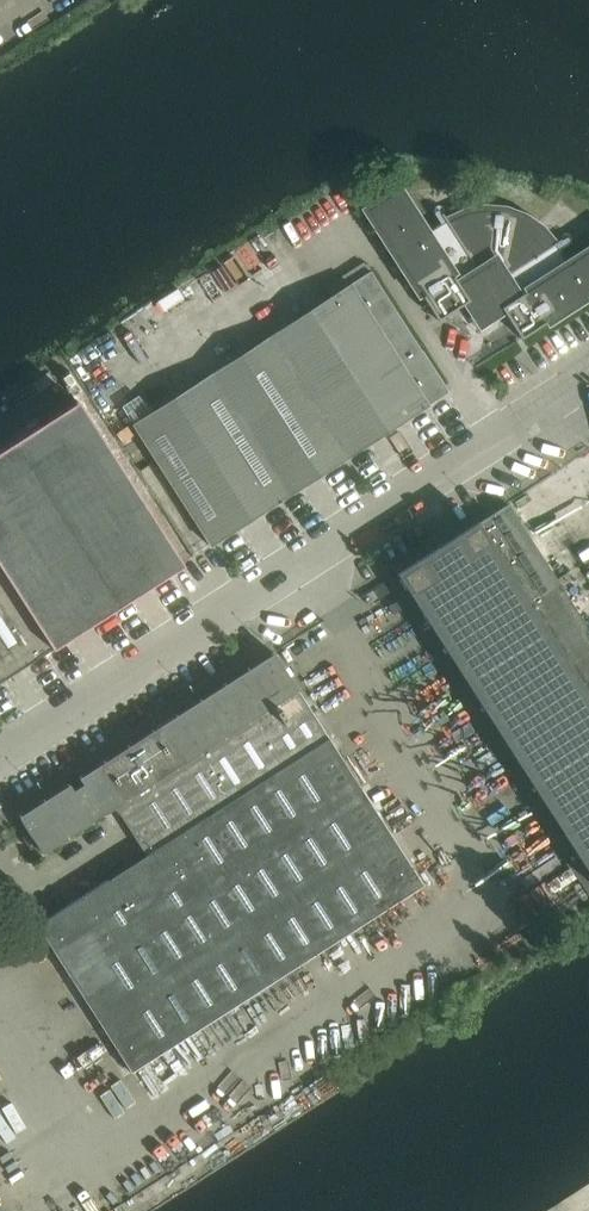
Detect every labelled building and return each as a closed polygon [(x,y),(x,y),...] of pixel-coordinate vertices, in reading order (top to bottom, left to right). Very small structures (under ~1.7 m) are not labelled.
[(554,244),(553,245),(540,230),(524,219),(505,212),(485,210),(466,214),(448,222),(447,220),(426,234),(398,190),(367,210),(438,321),(468,302),(477,315),(479,314),(487,316),(488,318),(502,309),(521,339),(588,295),(588,251),(568,265),(554,244)] [(423,350),(371,273),(351,286),(350,285),(269,337),(347,457),(428,406),(448,393),(447,392),(448,391),(422,351),(423,350)] [(133,424),(211,545),(291,494),(290,493),(347,457),(269,337),(133,424)] [(63,641),(181,565),(77,402),(0,452),(0,543),(63,641)] [(387,581),(588,897),(588,631),(508,504),(478,523),(477,522),(397,573),(398,574),(387,581)] [(0,565),(0,681),(37,657),(28,643),(43,633),(0,565)] [(43,633),(28,643),(37,657),(53,647),(43,633)] [(70,784),(19,816),(30,833),(23,838),(31,850),(38,845),(44,855),(94,822),(93,820),(103,814),(104,816),(116,808),(147,856),(39,926),(133,1072),(424,885),(274,652),(79,778),(84,784),(74,790),(70,784)]
